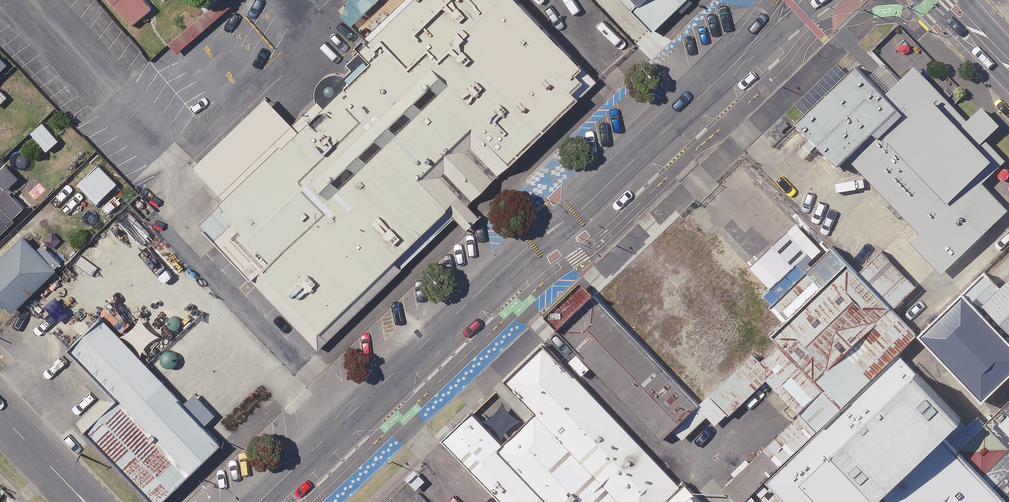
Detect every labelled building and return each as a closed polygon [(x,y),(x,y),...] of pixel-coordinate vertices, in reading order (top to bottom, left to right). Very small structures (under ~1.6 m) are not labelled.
[(117,41),(137,22),(115,0),(78,0),(117,41)] [(231,0),(223,0),(173,44),(181,54),(236,5),(231,0)] [(560,0),(394,0),(331,59),(345,74),(276,139),(249,110),(174,180),(205,212),(180,235),(298,360),(618,62),(560,0)] [(680,0),(606,0),(641,37),(680,0)] [(894,251),(922,280),(970,236),(938,203),(966,177),(891,98),(869,120),(828,76),(768,132),(813,180),(830,164),(903,242),(894,251)] [(6,163),(0,169),(0,237),(29,209),(11,189),(21,179),(6,163)] [(119,184),(101,165),(82,183),(100,203),(119,184)] [(27,237),(0,263),(0,296),(16,312),(64,264),(46,246),(41,251),(27,237)] [(753,346),(738,330),(655,243),(617,279),(715,382),(753,346)] [(916,341),(981,408),(1008,380),(1008,282),(1001,290),(985,274),(916,341)] [(677,417),(715,382),(617,279),(614,276),(577,311),(677,417)] [(896,354),(891,335),(824,278),(802,300),(787,284),(738,330),(753,346),(824,421),(896,354)] [(640,452),(677,417),(576,310),(539,344),(640,452)] [(202,382),(136,312),(98,348),(164,418),(202,382)] [(164,418),(98,348),(83,333),(53,360),(99,408),(169,483),(199,455),(164,418)] [(527,356),(486,395),(587,501),(664,501),(527,356)] [(961,418),(899,357),(749,499),(753,501),(779,501),(780,501),(1004,501),(946,443),(957,432),(961,418)] [(984,425),(978,418),(969,427),(961,418),(957,432),(946,443),(1004,501),(1008,501),(1008,401),(984,425)] [(169,483),(99,408),(66,439),(126,501),(149,501),(169,483)] [(516,427),(486,455),(456,423),(424,453),(470,501),(587,501),(516,427)]
